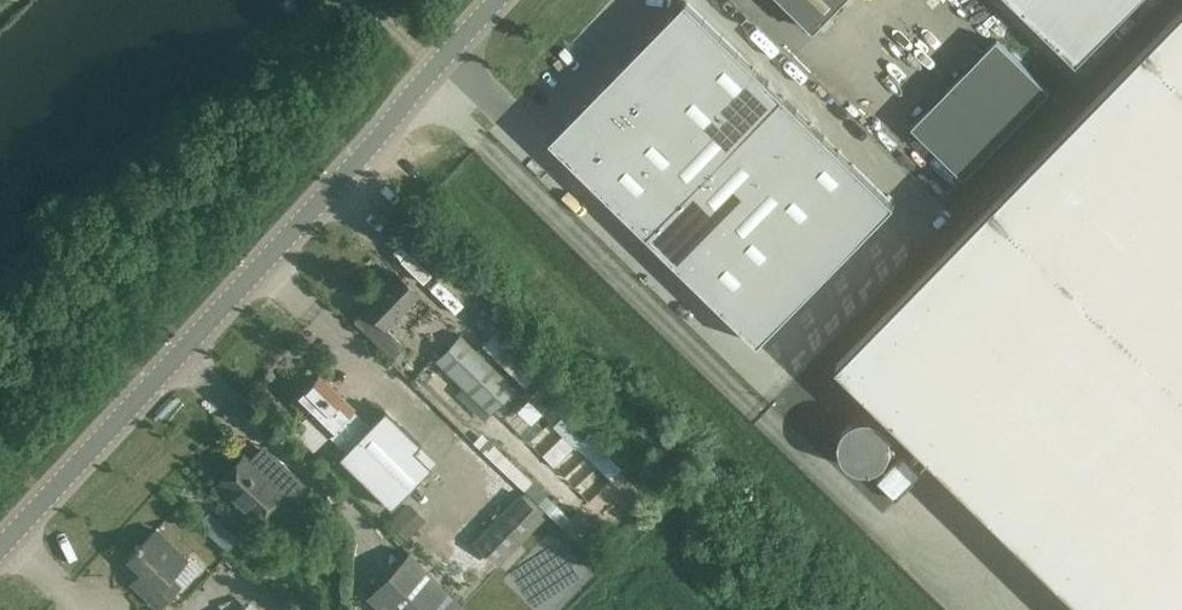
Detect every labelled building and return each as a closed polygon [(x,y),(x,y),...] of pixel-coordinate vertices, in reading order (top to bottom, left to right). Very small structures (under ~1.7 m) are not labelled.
[(814,31),(844,0),(783,0),(814,31)] [(1078,63),(1136,0),(1013,0),(1078,63)] [(687,1),(652,36),(722,104),(756,69),(687,1)] [(837,363),(1089,609),(1181,609),(1181,10),(837,363)] [(652,36),(618,70),(688,138),(722,104),(652,36)] [(997,39),(912,126),(965,178),(1050,91),(997,39)] [(722,104),(688,138),(716,165),(784,96),(756,69),(722,104)] [(618,70),(585,105),(655,173),(688,138),(618,70)] [(784,96),(716,165),(744,192),(811,123),(784,96)] [(585,105),(550,140),(620,208),(655,173),(585,105)] [(811,123),(744,192),(771,220),(805,185),(839,151),(811,123)] [(655,173),(620,208),(648,235),(716,165),(688,138),(655,173)] [(839,151),(805,185),(862,240),(895,206),(839,151)] [(716,165),(648,235),(675,263),(744,192),(716,165)] [(805,185),(771,220),(828,274),(862,240),(805,185)] [(744,192),(675,263),(703,290),(738,254),(771,220),(744,192)] [(771,220),(738,254),(794,309),(828,274),(771,220)] [(738,254),(703,290),(759,344),(794,309),(738,254)] [(394,272),(362,306),(385,328),(418,295),(394,272)] [(362,306),(349,318),(390,358),(391,358),(403,346),(385,328),(362,306)] [(497,307),(489,315),(511,338),(520,329),(497,307)] [(524,387),(541,370),(499,329),(481,346),(524,387)] [(515,389),(459,335),(435,360),(490,414),(515,389)] [(541,370),(524,387),(519,392),(550,422),(572,400),(541,370)] [(333,390),(319,377),(320,375),(319,374),(306,388),(305,387),(291,402),(302,412),(303,412),(314,422),(313,423),(327,437),(328,435),(344,450),(338,457),(390,508),(430,467),(413,450),(419,443),(384,409),(369,425),(353,410),(354,408),(353,407),(353,408),(343,398),(344,398),(342,397),(341,399),(333,392),(335,390),(334,389),(333,390)] [(518,399),(508,409),(529,432),(539,423),(518,399)] [(567,417),(582,432),(594,420),(579,405),(567,417)] [(551,426),(574,448),(583,441),(559,418),(551,426)] [(524,486),(532,476),(487,441),(479,451),(524,486)] [(243,456),(216,484),(256,521),(281,494),(290,502),(306,484),(284,465),(270,481),(243,456)] [(903,457),(881,479),(898,497),(920,474),(903,457)] [(535,501),(558,521),(566,512),(544,491),(535,501)] [(408,500),(389,520),(405,537),(425,516),(408,500)] [(520,531),(506,517),(477,547),(491,561),(520,531)] [(137,549),(128,558),(147,577),(137,587),(158,607),(169,596),(159,587),(186,559),(155,530),(140,546),(137,544),(134,547),(137,549)] [(408,553),(366,597),(380,609),(466,609),(408,553)]
